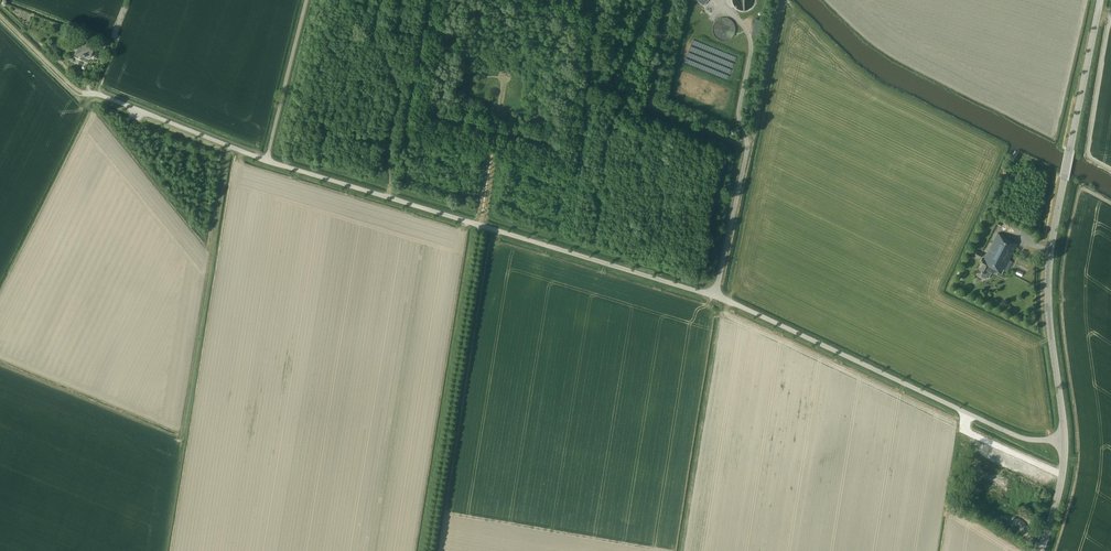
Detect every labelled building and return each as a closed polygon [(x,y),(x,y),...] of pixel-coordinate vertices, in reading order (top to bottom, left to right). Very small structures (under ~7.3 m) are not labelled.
[(752,35),(757,36),(761,19),(755,18),(752,35)] [(95,46),(86,42),(79,45),(75,54),(88,59),(90,58),(95,46)] [(1012,172),(1010,178),(1015,180),(1018,174),(1012,172)] [(997,275),(998,272),(1002,274),(1004,270),(1007,272),(1012,261),(1009,260),(1018,243),(998,233),(984,258),(985,259),(984,260),(982,258),(979,263),(982,264),(979,270),(983,272),(981,276),(986,279),(987,277),(989,278),(992,272),(997,275)]
